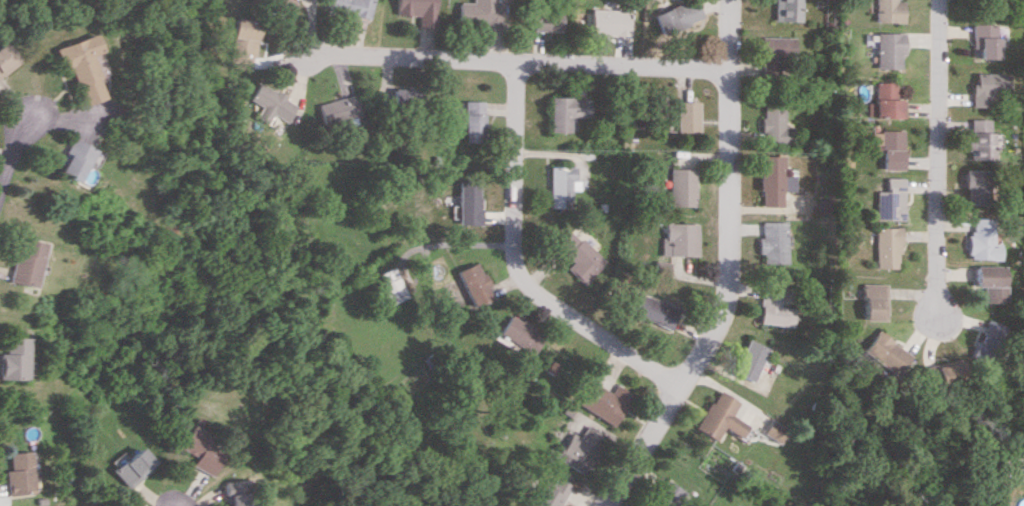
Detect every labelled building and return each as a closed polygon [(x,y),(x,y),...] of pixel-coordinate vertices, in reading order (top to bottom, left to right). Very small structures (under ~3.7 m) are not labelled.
[(274,11),(293,4),(292,0),(269,0),(274,11)] [(327,11),(369,19),(373,0),(329,0),(327,11)] [(419,15),(418,26),(435,27),(436,0),(396,0),(395,15),(419,15)] [(501,2),(511,3),(511,0),(473,0),(473,2),(459,2),(459,25),(501,25),(501,2)] [(697,0),(689,0),(655,14),(663,35),(705,18),(697,0)] [(777,21),(805,21),(805,0),(777,0),(777,21)] [(874,22),(903,22),(904,1),(896,1),(896,0),(874,0),(874,22)] [(631,10),(591,9),(590,34),(630,35),(631,10)] [(562,31),(562,11),(532,10),(532,31),(562,31)] [(225,68),(250,70),(255,20),(231,17),(225,68)] [(970,48),(977,48),(977,58),(996,59),(997,24),(971,24),(970,48)] [(902,69),(902,33),(875,32),(874,68),(902,69)] [(98,98),(92,81),(102,77),(88,34),(49,47),(57,72),(66,69),(78,105),(98,98)] [(798,37),(765,37),(765,76),(779,76),(779,59),(798,59),(798,37)] [(15,63),(0,42),(0,73),(15,63)] [(969,106),(992,106),(993,92),(1007,93),(1007,73),(973,73),(973,84),(969,84),(969,106)] [(264,126),(270,115),(283,123),(294,103),(256,82),(246,100),(256,105),(249,118),(264,126)] [(874,82),(873,103),(867,103),(866,116),(900,118),(901,99),(894,99),(895,82),(874,82)] [(385,111),(423,110),(423,88),(390,89),(390,97),(385,97),(385,111)] [(315,103),(319,123),(359,114),(355,94),(315,103)] [(549,97),(549,131),(569,132),(570,116),(589,117),(589,98),(549,97)] [(484,101),(464,100),(463,141),(483,142),(484,101)] [(675,132),(699,132),(699,101),(676,101),(675,132)] [(763,144),(793,145),(793,126),(786,126),(786,104),(763,104),(763,144)] [(966,159),(987,159),(987,145),(991,145),(991,132),(988,132),(988,119),(966,118),(966,159)] [(901,170),(901,131),(871,130),(871,151),(880,151),(880,169),(901,170)] [(74,183),(89,149),(66,138),(50,172),(74,183)] [(794,191),(794,175),(784,174),(784,156),(759,155),(758,191),(762,191),(761,206),(783,206),(783,190),(794,191)] [(576,166),(547,166),(548,207),(570,207),(569,190),(577,190),(576,166)] [(666,206),(693,206),(694,169),(667,168),(666,206)] [(961,204),(984,205),(986,169),(962,168),(961,204)] [(875,190),(874,219),(902,220),(903,178),(885,177),(885,190),(875,190)] [(457,223),(479,224),(480,182),(458,181),(457,223)] [(989,218),(965,217),(964,259),(993,260),(993,244),(989,243),(989,218)] [(786,264),(787,222),(761,221),(760,237),(758,237),(757,263),(786,264)] [(657,237),(657,255),(695,256),(695,223),(661,222),(661,237),(657,237)] [(898,227),(873,227),(874,268),(898,268),(898,227)] [(580,236),(577,240),(568,231),(554,245),(571,262),(565,267),(581,284),(604,261),(580,236)] [(43,243),(17,238),(8,282),(34,287),(43,243)] [(472,309),(493,300),(477,261),(456,270),(472,309)] [(997,266),(970,265),(969,286),(977,286),(977,303),(997,303),(997,266)] [(386,304),(405,297),(392,266),(374,274),(386,304)] [(858,320),(881,320),(881,284),(859,284),(858,320)] [(780,287),(764,285),(763,298),(759,298),(756,323),(790,327),(792,308),(778,306),(780,287)] [(677,311),(636,291),(627,311),(668,330),(677,311)] [(497,333),(532,354),(544,334),(509,314),(497,333)] [(998,326),(979,319),(965,354),(984,362),(998,326)] [(907,355),(874,330),(858,351),(892,375),(907,355)] [(26,337),(1,336),(0,379),(25,379),(26,337)] [(731,372),(750,382),(766,348),(747,339),(731,372)] [(929,359),(928,378),(957,379),(958,360),(929,359)] [(632,394),(615,384),(610,392),(590,380),(576,404),(613,426),(632,394)] [(738,402),(717,389),(693,428),(713,440),(721,427),(739,437),(746,424),(730,415),(738,402)] [(785,428),(769,419),(762,434),(778,442),(785,428)] [(578,437),(568,432),(553,459),(581,474),(602,434),(585,425),(578,437)] [(209,476),(224,444),(188,426),(177,449),(192,457),(188,466),(209,476)] [(127,487),(154,463),(139,446),(112,471),(127,487)] [(5,470),(6,495),(33,493),(30,451),(7,452),(8,469),(5,470)] [(552,477),(549,484),(540,480),(528,505),(557,505),(568,483),(552,477)] [(244,479),(221,481),(223,503),(228,503),(228,505),(247,505),(244,479)] [(681,491),(663,480),(647,505),(672,505),(681,491)]
